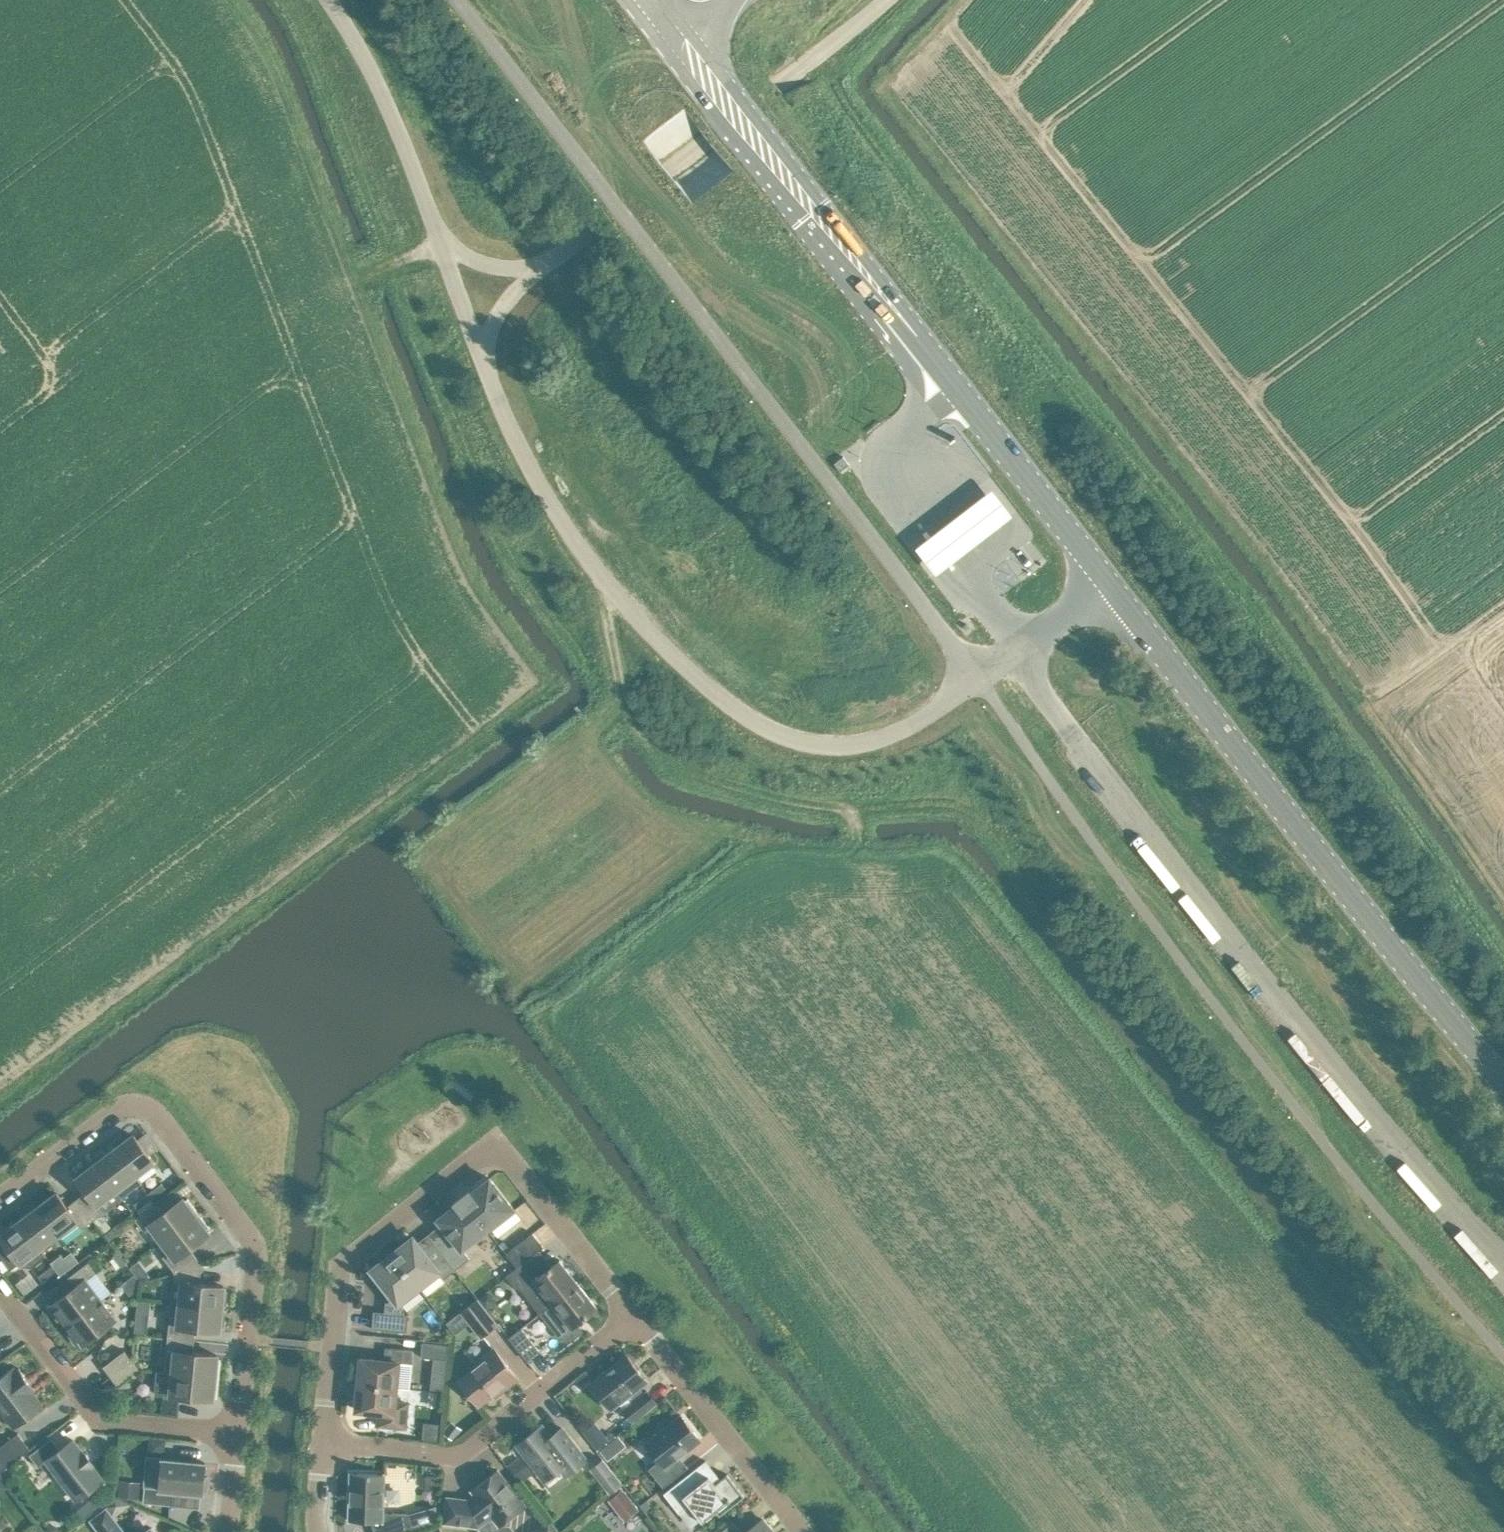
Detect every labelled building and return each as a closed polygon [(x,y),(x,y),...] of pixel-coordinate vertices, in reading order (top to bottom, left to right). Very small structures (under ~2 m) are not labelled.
[(843,456),(834,463),(840,471),(849,464),(843,456)] [(938,529),(916,547),(936,573),(958,556),(990,531),(1012,514),(992,488),(969,505),(938,529)] [(926,531),(923,533),(930,542),(933,539),(926,531)] [(135,1176),(154,1161),(134,1134),(115,1149),(135,1176)] [(116,1190),(135,1176),(115,1149),(96,1163),(116,1190)] [(93,1220),(103,1212),(97,1204),(116,1190),(96,1163),(77,1178),(87,1191),(77,1198),(93,1220)] [(515,1209),(490,1177),(472,1191),(470,1190),(470,1189),(468,1190),(462,1195),(488,1229),(515,1209)] [(152,1198),(166,1188),(162,1182),(148,1193),(152,1198)] [(67,1206),(57,1193),(38,1207),(58,1234),(61,1238),(79,1224),(82,1228),(93,1220),(77,1198),(67,1206)] [(138,1209),(152,1198),(148,1193),(134,1203),(138,1209)] [(456,1270),(470,1259),(463,1249),(488,1229),(462,1195),(454,1201),(456,1204),(437,1218),(447,1230),(434,1241),(456,1270)] [(200,1213),(188,1197),(184,1200),(182,1198),(163,1212),(156,1203),(135,1219),(143,1229),(150,1224),(163,1241),(200,1213)] [(38,1207),(19,1222),(39,1248),(58,1234),(38,1207)] [(175,1272),(202,1264),(191,1248),(209,1234),(208,1232),(212,1229),(200,1213),(163,1241),(171,1250),(163,1256),(175,1272)] [(536,1219),(534,1234),(548,1236),(550,1221),(536,1219)] [(39,1248),(19,1222),(0,1236),(22,1266),(31,1267),(46,1255),(43,1251),(42,1252),(39,1248)] [(518,1267),(529,1258),(544,1246),(533,1232),(506,1253),(518,1267)] [(423,1249),(413,1237),(393,1253),(419,1287),(439,1272),(444,1279),(456,1270),(434,1241),(423,1249)] [(403,1313),(404,1308),(399,1302),(419,1287),(393,1253),(372,1269),(392,1294),(386,1299),(385,1311),(374,1310),(372,1328),(407,1331),(409,1314),(403,1313)] [(57,1271),(70,1260),(66,1255),(53,1265),(57,1271)] [(529,1258),(518,1267),(506,1276),(516,1288),(519,1286),(540,1313),(542,1312),(542,1311),(578,1283),(560,1259),(541,1274),(529,1258)] [(67,1325),(101,1299),(86,1280),(96,1272),(88,1262),(68,1277),(75,1286),(52,1304),(54,1307),(51,1310),(59,1320),(62,1318),(67,1325)] [(202,1264),(175,1272),(171,1302),(181,1303),(221,1308),(222,1303),(226,1303),(227,1291),(223,1291),(224,1286),(200,1283),(202,1264)] [(43,1281),(57,1271),(53,1265),(39,1276),(43,1281)] [(569,1338),(579,1330),(574,1324),(597,1307),(578,1283),(542,1311),(542,1312),(563,1338),(569,1338)] [(82,1345),(116,1320),(101,1299),(67,1325),(72,1331),(69,1334),(77,1344),(80,1342),(82,1345)] [(477,1299),(461,1311),(481,1336),(497,1324),(477,1299)] [(223,1325),(225,1313),(221,1313),(221,1308),(181,1303),(180,1316),(170,1315),(168,1337),(195,1340),(196,1328),(219,1330),(220,1325),(223,1325)] [(138,1321),(137,1331),(147,1332),(148,1327),(144,1321),(138,1321)] [(526,1359),(539,1349),(522,1327),(509,1337),(526,1359)] [(219,1377),(221,1357),(217,1357),(217,1354),(193,1352),(195,1340),(168,1337),(164,1371),(219,1377)] [(447,1357),(448,1343),(436,1343),(423,1342),(422,1357),(447,1359),(447,1357)] [(410,1388),(414,1350),(406,1349),(386,1347),(384,1360),(361,1358),(359,1384),(397,1387),(410,1388)] [(506,1388),(518,1378),(494,1347),(482,1357),(484,1360),(459,1379),(466,1388),(479,1404),(504,1385),(506,1388)] [(111,1375),(132,1359),(125,1350),(103,1366),(111,1375)] [(645,1392),(640,1387),(647,1381),(626,1354),(590,1382),(611,1409),(628,1396),(632,1402),(623,1409),(633,1421),(656,1402),(647,1390),(645,1392)] [(118,1385),(139,1369),(132,1359),(111,1375),(118,1385)] [(14,1366),(0,1376),(0,1409),(14,1428),(44,1405),(33,1392),(36,1390),(19,1367),(17,1369),(14,1366)] [(217,1397),(219,1377),(164,1371),(157,1370),(157,1372),(158,1372),(156,1393),(212,1399),(213,1396),(217,1397)] [(406,1428),(408,1408),(409,1403),(395,1401),(397,1387),(359,1384),(356,1409),(379,1412),(378,1425),(406,1428)] [(663,1487),(673,1479),(688,1467),(680,1456),(701,1439),(681,1414),(645,1442),(659,1460),(649,1468),(663,1487)] [(542,1425),(516,1445),(529,1460),(544,1480),(560,1467),(566,1475),(587,1459),(574,1443),(562,1427),(561,1428),(551,1435),(550,1435),(542,1425)] [(30,1448),(18,1433),(0,1446),(0,1471),(30,1448)] [(60,1449),(52,1437),(30,1454),(39,1465),(45,1461),(75,1501),(103,1479),(73,1439),(60,1449)] [(99,1448),(108,1460),(117,1453),(108,1441),(99,1448)] [(609,1443),(600,1450),(607,1459),(616,1452),(609,1443)] [(206,1490),(208,1476),(205,1476),(206,1463),(163,1459),(160,1487),(145,1486),(143,1502),(171,1505),(173,1490),(203,1493),(203,1490),(206,1490)] [(138,1460),(136,1477),(154,1478),(155,1461),(138,1460)] [(610,1492),(621,1483),(603,1460),(591,1469),(610,1492)] [(715,1483),(701,1465),(706,1461),(706,1460),(664,1493),(689,1525),(700,1517),(702,1521),(716,1510),(720,1515),(745,1495),(727,1473),(715,1483)] [(638,1467),(622,1480),(639,1500),(655,1487),(638,1467)] [(445,1516),(444,1522),(478,1526),(492,1515),(499,1525),(525,1505),(510,1485),(498,1469),(471,1490),(476,1495),(470,1499),(447,1497),(445,1516)] [(413,1529),(408,1513),(383,1512),(384,1473),(351,1472),(349,1520),(371,1520),(374,1531),(404,1531),(413,1529)] [(437,1489),(438,1475),(426,1475),(425,1489),(437,1489)] [(623,1488),(608,1499),(625,1520),(639,1509),(623,1488)] [(107,1509),(93,1520),(102,1531),(124,1531),(107,1509)] [(549,1519),(533,1531),(559,1531),(549,1519)] [(769,1531),(771,1530),(763,1519),(745,1531),(770,1531),(769,1531)] [(733,1521),(719,1531),(742,1531),(733,1521)]
